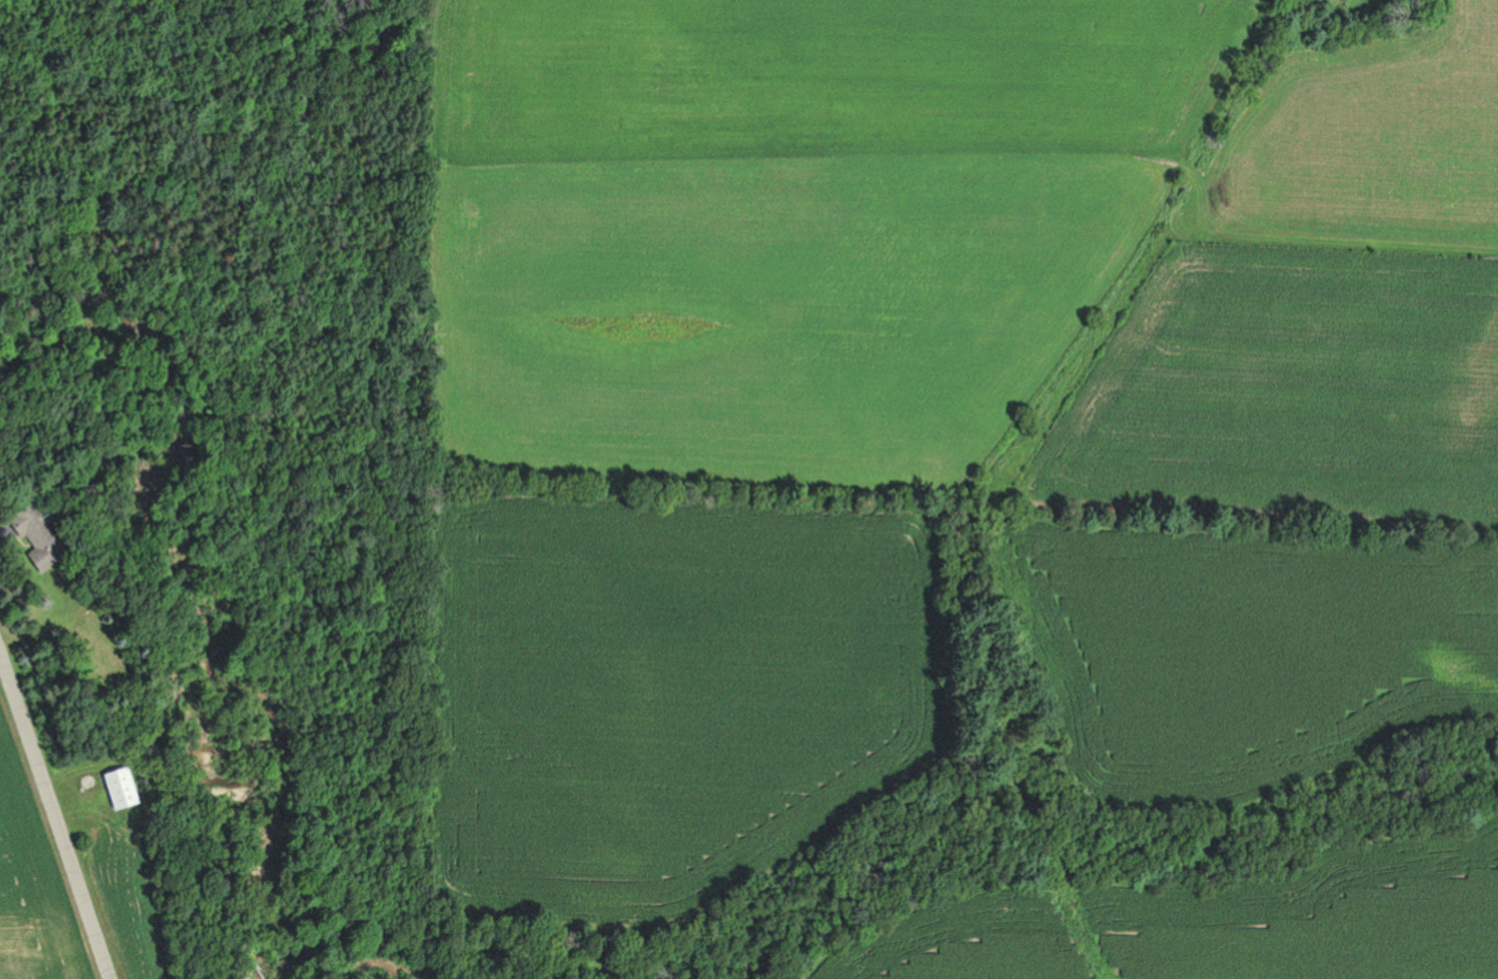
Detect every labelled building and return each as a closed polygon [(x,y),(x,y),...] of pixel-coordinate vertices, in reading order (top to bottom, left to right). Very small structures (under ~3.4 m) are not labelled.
[(30,573),(58,556),(24,502),(1,517),(22,551),(18,554),(30,573)] [(97,774),(109,811),(132,804),(120,767),(97,774)]
